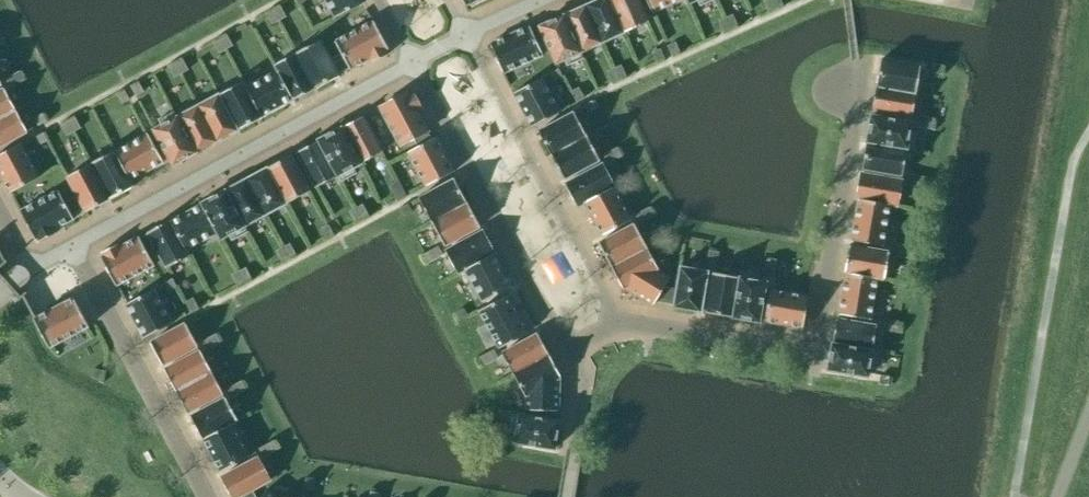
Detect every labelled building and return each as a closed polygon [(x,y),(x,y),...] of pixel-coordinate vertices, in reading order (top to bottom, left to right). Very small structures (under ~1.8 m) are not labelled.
[(335,18),(364,2),(362,0),(326,0),(335,18)] [(624,32),(609,0),(597,0),(586,5),(602,42),(624,32)] [(624,32),(649,21),(639,0),(609,0),(624,32)] [(652,12),(678,0),(646,0),(652,12)] [(775,8),(772,0),(765,0),(764,1),(769,11),(775,8)] [(581,52),(602,42),(586,5),(564,15),(581,52)] [(281,6),(274,10),(279,20),(287,16),(281,6)] [(272,24),(279,20),(274,10),(267,14),(272,24)] [(733,14),(725,17),(730,28),(738,24),(733,14)] [(581,52),(564,15),(539,26),(541,30),(547,43),(556,63),(564,59),(567,65),(583,58),(581,52)] [(724,31),(730,28),(725,17),(719,20),(724,31)] [(335,41),(341,53),(349,67),(350,69),(370,59),(372,63),(388,54),(386,50),(388,49),(373,20),(335,41)] [(543,54),(540,46),(534,33),(530,25),(490,43),(503,73),(543,54)] [(547,43),(541,30),(534,33),(540,46),(547,43)] [(228,35),(221,39),(226,49),(234,45),(228,35)] [(220,53),(226,49),(221,39),(214,42),(220,53)] [(320,39),(296,52),(315,88),(339,75),(338,73),(331,59),(320,39)] [(668,46),(671,55),(680,51),(676,42),(668,46)] [(653,52),(657,61),(665,57),(661,49),(653,52)] [(293,99),(315,88),(296,52),(274,64),(278,70),(292,98),(293,99)] [(341,53),(331,59),(338,73),(349,67),(341,53)] [(183,59),(176,63),(181,73),(188,69),(183,59)] [(881,59),(876,86),(916,93),(921,66),(881,59)] [(174,77),(181,73),(176,63),(169,67),(174,77)] [(932,71),(941,73),(943,64),(934,63),(932,71)] [(622,64),(614,68),(619,78),(627,75),(622,64)] [(550,73),(555,81),(563,76),(558,68),(550,73)] [(612,81),(619,78),(614,68),(607,71),(612,81)] [(278,70),(246,87),(262,117),(261,115),(292,98),(278,70)] [(21,71),(13,75),(18,84),(25,79),(21,71)] [(10,88),(18,84),(13,75),(5,79),(10,88)] [(514,92),(532,127),(560,111),(542,77),(514,92)] [(238,129),(262,117),(246,87),(243,81),(219,93),(238,129)] [(131,87),(137,96),(145,91),(139,83),(131,87)] [(912,117),(916,93),(876,86),(872,110),(912,117)] [(571,92),(576,100),(585,94),(580,87),(571,92)] [(16,109),(4,88),(0,90),(0,117),(16,109)] [(117,95),(122,104),(130,99),(126,90),(117,95)] [(400,145),(414,138),(428,131),(429,130),(418,110),(422,108),(413,92),(409,94),(408,91),(379,107),(400,145)] [(219,93),(198,105),(218,140),(238,129),(219,93)] [(584,105),(589,113),(597,108),(592,100),(584,105)] [(198,105),(177,116),(197,152),(218,140),(198,105)] [(0,117),(0,145),(27,131),(16,109),(0,117)] [(197,152),(177,116),(174,110),(158,119),(162,124),(153,129),(173,165),(197,152)] [(538,131),(551,155),(587,135),(574,111),(538,131)] [(48,120),(43,113),(35,117),(39,125),(48,120)] [(363,115),(342,127),(361,163),(382,151),(363,115)] [(871,115),(867,142),(907,148),(913,149),(916,132),(910,131),(911,122),(871,115)] [(916,125),(924,127),(926,116),(918,115),(916,125)] [(926,116),(924,127),(932,128),(934,118),(926,116)] [(76,117),(68,122),(73,131),(81,127),(76,117)] [(67,135),(73,131),(68,122),(62,125),(67,135)] [(342,127),(318,140),(338,175),(341,181),(356,173),(353,167),(361,163),(342,127)] [(416,140),(419,145),(432,138),(428,131),(414,138),(416,140)] [(48,141),(43,132),(35,136),(39,145),(48,141)] [(148,133),(115,151),(130,179),(163,162),(148,133)] [(600,159),(587,135),(551,155),(564,179),(600,159)] [(432,138),(419,145),(408,151),(426,186),(454,171),(436,136),(432,138)] [(316,187),(338,175),(318,140),(297,151),(316,187)] [(902,175),(907,148),(867,142),(862,168),(902,175)] [(0,153),(0,173),(10,192),(38,177),(20,143),(0,153)] [(618,146),(610,150),(616,160),(623,156),(618,146)] [(133,186),(130,179),(115,151),(114,150),(90,163),(110,199),(133,186)] [(609,163),(616,160),(610,150),(604,154),(609,163)] [(291,154),(267,167),(286,203),(310,190),(291,154)] [(86,211),(110,199),(90,163),(66,175),(77,195),(85,210),(86,211)] [(578,205),(585,202),(613,187),(614,186),(602,164),(566,183),(578,205)] [(265,214),(286,203),(267,167),(246,178),(265,214)] [(857,198),(858,199),(890,204),(897,205),(901,180),(861,173),(857,198)] [(906,184),(914,185),(916,175),(908,173),(906,184)] [(916,175),(914,185),(922,187),(924,176),(916,175)] [(246,178),(225,189),(244,226),(265,214),(246,178)] [(419,198),(432,221),(467,202),(455,178),(419,198)] [(389,185),(393,192),(403,187),(399,179),(389,185)] [(407,193),(403,187),(393,192),(397,199),(407,193)] [(613,187),(585,202),(603,235),(631,220),(613,187)] [(74,218),(73,216),(65,202),(59,189),(20,210),(35,238),(38,237),(40,241),(56,232),(54,228),(74,218)] [(202,204),(217,232),(220,238),(228,234),(232,240),(247,231),(244,226),(225,189),(201,202),(202,204)] [(73,216),(85,210),(77,195),(65,202),(73,216)] [(890,204),(858,199),(851,240),(883,245),(890,204)] [(467,202),(432,221),(444,245),(480,226),(467,202)] [(362,203),(355,208),(361,219),(369,214),(362,203)] [(186,249),(217,232),(202,204),(171,221),(170,219),(186,249)] [(400,208),(404,215),(412,211),(409,204),(400,208)] [(650,206),(643,211),(648,219),(655,215),(650,206)] [(356,222),(361,219),(355,208),(349,212),(356,222)] [(641,223),(648,219),(643,211),(636,214),(641,223)] [(149,234),(156,248),(166,267),(189,255),(186,249),(170,219),(147,231),(149,234)] [(599,243),(611,266),(647,247),(634,223),(599,243)] [(321,229),(325,237),(333,233),(329,224),(321,229)] [(459,272),(465,269),(493,253),(495,253),(483,230),(447,250),(459,272)] [(148,253),(156,248),(149,234),(140,239),(148,253)] [(154,264),(148,253),(140,239),(139,236),(122,245),(120,241),(101,252),(103,255),(100,257),(115,285),(154,264)] [(291,243),(283,247),(288,257),(296,253),(291,243)] [(844,272),(846,273),(877,278),(884,279),(889,251),(849,244),(844,272)] [(439,245),(432,250),(436,259),(445,254),(439,245)] [(894,255),(902,256),(903,246),(896,245),(894,255)] [(903,246),(902,256),(910,258),(912,247),(903,246)] [(282,261),(288,257),(283,247),(276,251),(282,261)] [(653,305),(655,301),(665,286),(670,277),(659,269),(647,247),(611,266),(623,288),(625,287),(653,305)] [(709,249),(707,257),(718,259),(720,251),(709,249)] [(429,263),(436,259),(432,250),(424,254),(429,263)] [(465,269),(483,302),(511,286),(493,253),(465,269)] [(718,259),(707,257),(706,266),(717,268),(718,259)] [(767,259),(766,267),(776,269),(777,261),(767,259)] [(680,266),(676,288),(674,304),(673,307),(701,311),(708,271),(680,266)] [(246,267),(238,271),(243,281),(252,277),(246,267)] [(776,269),(766,267),(764,275),(775,277),(776,269)] [(739,276),(733,317),(759,321),(766,281),(757,279),(758,273),(741,270),(739,276)] [(237,284),(243,281),(238,271),(232,274),(237,284)] [(706,312),(733,317),(739,276),(712,272),(706,312)] [(877,278),(846,273),(839,314),(870,319),(877,278)] [(177,287),(172,279),(164,283),(169,291),(177,287)] [(655,301),(674,304),(676,288),(665,286),(655,301)] [(125,303),(143,337),(172,322),(153,288),(125,303)] [(808,296),(770,289),(764,321),(803,327),(808,296)] [(528,333),(507,294),(479,309),(499,348),(528,333)] [(33,319),(48,347),(89,325),(74,297),(33,319)] [(185,303),(189,310),(198,306),(194,298),(185,303)] [(456,312),(459,320),(469,315),(465,308),(456,312)] [(836,318),(832,342),(872,349),(876,325),(836,318)] [(882,329),(889,330),(891,319),(884,318),(882,329)] [(891,319),(889,330),(897,331),(899,321),(891,319)] [(150,342),(162,364),(198,345),(186,323),(150,342)] [(506,350),(517,372),(549,355),(538,333),(506,350)] [(217,334),(209,338),(213,346),(221,342),(217,334)] [(207,349),(213,346),(209,338),(203,340),(207,349)] [(872,349),(832,342),(828,369),(868,376),(869,367),(876,368),(879,351),(872,349)] [(164,369),(176,390),(211,371),(200,349),(164,369)] [(494,349),(487,353),(492,362),(499,358),(494,349)] [(485,365),(492,362),(487,353),(480,356),(485,365)] [(526,409),(542,410),(554,410),(558,410),(559,377),(561,376),(549,355),(517,372),(529,393),(527,394),(526,409)] [(92,377),(101,380),(103,371),(95,369),(92,377)] [(211,371),(176,390),(187,412),(223,393),(211,371)] [(880,383),(888,384),(890,376),(881,374),(880,383)] [(242,380),(234,384),(239,393),(247,389),(242,380)] [(232,397),(239,393),(234,384),(227,388),(232,397)] [(202,439),(203,438),(231,423),(237,419),(225,397),(190,416),(202,439)] [(542,410),(541,418),(553,420),(554,410),(542,410)] [(553,420),(541,418),(519,414),(519,415),(512,414),(510,431),(516,432),(514,441),(555,448),(559,421),(553,420)] [(231,423),(203,438),(221,471),(249,456),(231,423)] [(493,443),(500,445),(503,436),(495,434),(493,443)] [(274,440),(266,444),(271,453),(279,449),(274,440)] [(265,456),(271,453),(266,444),(260,447),(265,456)] [(252,489),(270,479),(257,457),(222,476),(233,496),(237,496),(239,496),(252,489)] [(305,488),(314,490),(316,480),(307,478),(305,488)] [(252,489),(239,496),(257,496),(252,489)]
